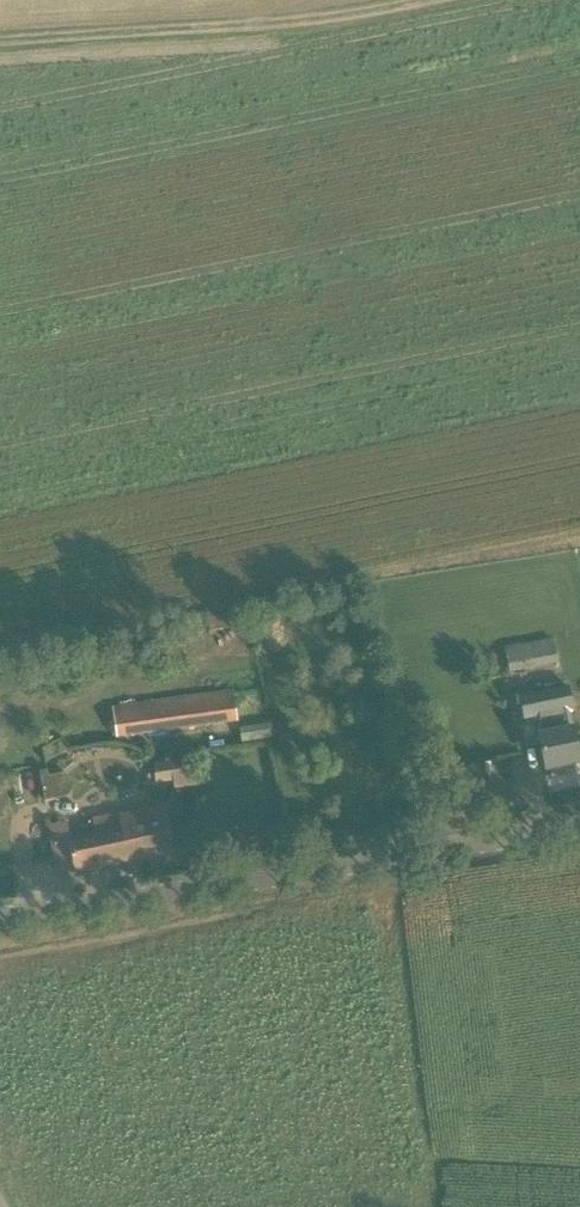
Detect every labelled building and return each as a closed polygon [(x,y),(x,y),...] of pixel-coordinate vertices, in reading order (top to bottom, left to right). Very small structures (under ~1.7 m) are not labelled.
[(557,663),(553,638),(507,647),(512,671),(557,663)] [(564,688),(541,693),(546,714),(536,716),(541,739),(539,739),(546,771),(579,764),(579,763),(575,740),(564,688)] [(236,721),(232,690),(112,706),(117,737),(236,721)] [(174,789),(197,786),(193,760),(153,765),(156,784),(173,782),(174,789)] [(67,776),(60,774),(48,776),(47,771),(39,772),(45,802),(63,799),(70,795),(73,788),(72,781),(67,776)] [(57,872),(61,872),(74,869),(74,873),(173,851),(162,809),(118,818),(117,814),(90,819),(93,835),(68,841),(65,824),(47,828),(57,872)]
